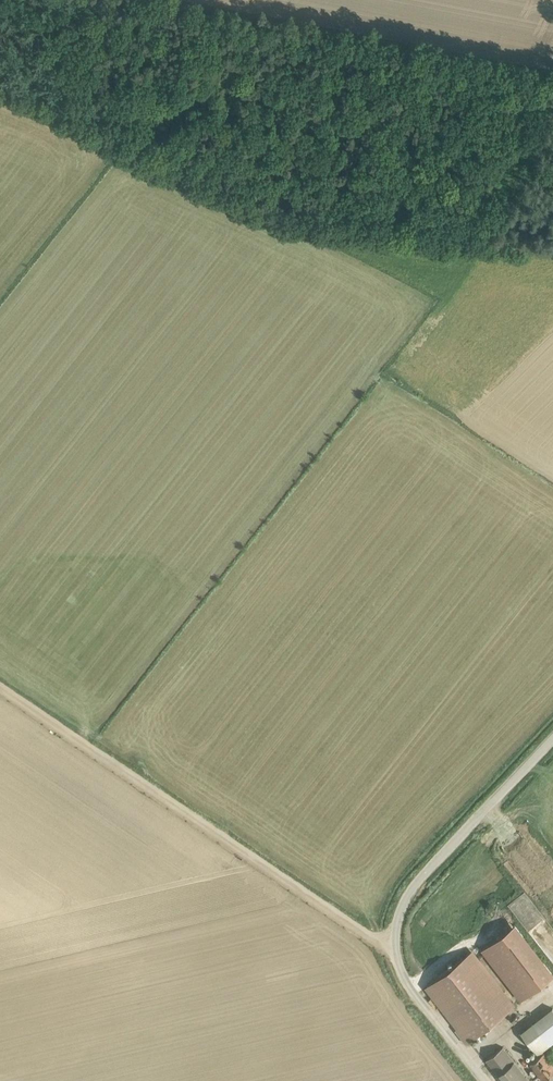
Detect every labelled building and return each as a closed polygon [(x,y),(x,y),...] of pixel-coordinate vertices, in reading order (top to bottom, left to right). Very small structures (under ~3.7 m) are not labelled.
[(483,949),(522,999),(552,975),(552,974),(514,924),(483,949)] [(514,1006),(471,951),(427,986),(459,1027),(455,1029),(466,1043),(514,1006)] [(521,1032),(536,1052),(527,1059),(530,1063),(529,1063),(542,1080),(552,1072),(552,1007),(521,1032)] [(502,1080),(529,1080),(503,1047),(485,1060),(502,1080)]
